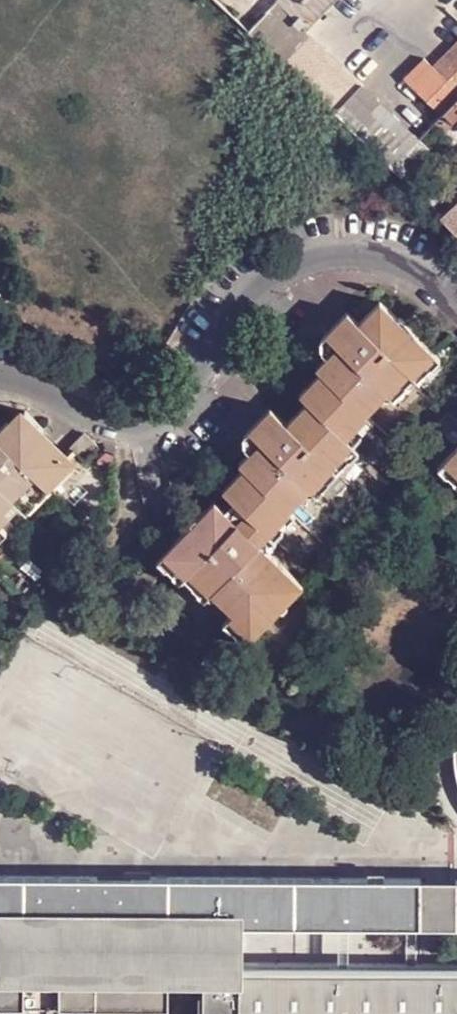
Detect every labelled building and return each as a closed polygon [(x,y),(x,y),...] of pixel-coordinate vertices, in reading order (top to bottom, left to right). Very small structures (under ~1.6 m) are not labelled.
[(307,35),(321,20),(317,17),(333,0),(281,0),(267,15),(250,33),(280,62),(307,35)] [(417,141),(307,35),(280,62),(314,94),(319,100),(335,114),(370,147),(392,168),(417,141)] [(442,116),(444,114),(449,108),(456,100),(456,42),(433,69),(414,89),(442,116)] [(404,80),(414,89),(433,69),(423,60),(404,80)] [(456,116),(449,108),(444,114),(452,121),(456,116)] [(392,168),(405,181),(415,170),(411,166),(428,148),(419,139),(417,141),(392,168)] [(425,200),(435,210),(445,201),(435,191),(425,200)] [(456,231),(456,205),(443,217),(456,231)] [(231,628),(253,651),(312,594),(272,559),(283,549),(281,542),(301,525),(296,520),(320,498),(322,503),(363,460),(343,441),(364,422),(359,415),(380,392),(387,397),(406,375),(413,381),(433,359),(369,300),(349,321),(342,312),(320,336),(331,344),(305,370),(310,374),(291,394),(310,412),(289,433),(274,419),(256,439),(265,447),(243,470),(248,474),(227,497),(236,505),(228,514),(218,508),(165,566),(188,588),(194,581),(215,602),(221,596),(242,616),(231,628)] [(6,530),(1,524),(26,500),(32,504),(74,461),(80,466),(92,449),(78,437),(64,451),(21,409),(0,429),(0,537),(6,530)] [(409,452),(433,475),(442,466),(456,480),(456,419),(449,410),(409,452)] [(252,961),(249,922),(427,917),(428,866),(0,881),(0,925),(7,924),(7,954),(0,955),(0,1009),(2,1011),(28,1007),(28,1013),(67,1013),(67,1009),(99,1008),(99,1013),(176,1013),(176,971),(208,971),(210,1013),(394,1013),(394,1010),(427,1010),(428,1013),(456,1013),(456,954),(252,961)] [(428,866),(427,917),(456,916),(456,866),(428,866)]
